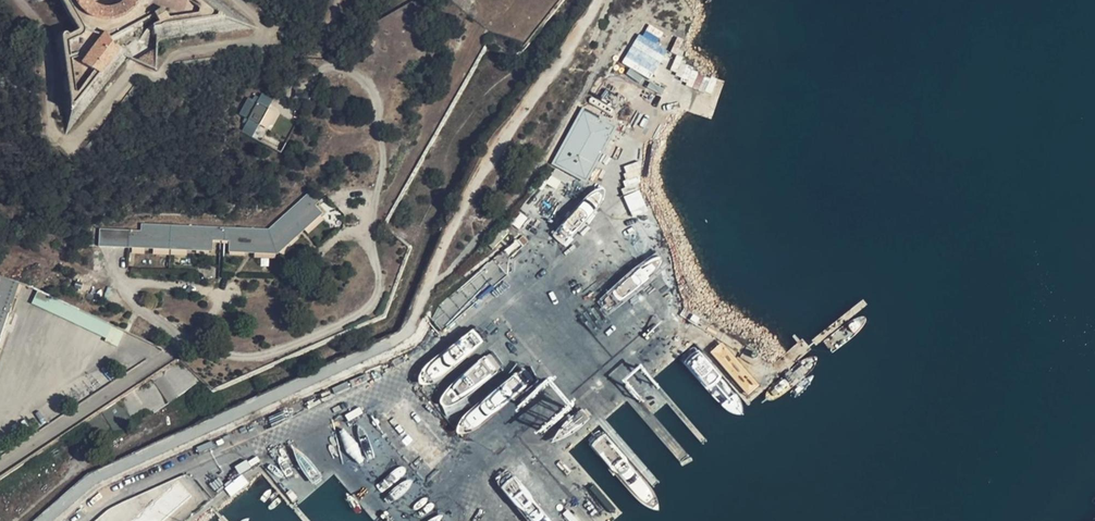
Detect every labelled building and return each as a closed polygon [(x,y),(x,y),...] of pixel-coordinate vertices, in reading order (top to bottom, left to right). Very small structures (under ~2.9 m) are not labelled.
[(66,27),(59,29),(54,34),(52,41),(67,136),(125,61),(129,63),(162,76),(164,38),(252,29),(216,0),(201,0),(226,21),(160,29),(159,49),(159,70),(138,62),(117,54),(101,76),(72,114),(60,39),(60,38),(60,37),(61,36),(61,35),(62,34),(63,34),(64,34),(65,34),(65,35),(75,30),(58,0),(50,0),(66,27)] [(82,6),(89,13),(101,18),(114,19),(126,15),(134,10),(141,1),(142,0),(125,0),(122,2),(115,6),(107,6),(99,4),(94,0),(79,0),(82,6)] [(163,23),(172,19),(166,9),(158,13),(163,23)] [(109,39),(88,66),(101,76),(117,54),(109,39)] [(159,70),(159,49),(138,62),(159,70)] [(242,101),(236,114),(256,125),(270,100),(259,94),(252,106),(242,101)] [(271,103),(260,123),(270,129),(281,109),(271,103)] [(615,125),(582,108),(552,165),(584,181),(615,125)] [(563,245),(610,198),(598,186),(551,233),(563,245)] [(623,197),(631,213),(645,206),(638,190),(623,197)] [(100,229),(99,246),(276,252),(319,212),(313,205),(317,201),(309,192),(270,228),(142,224),(142,230),(100,229)] [(614,300),(666,267),(658,255),(606,288),(614,300)] [(8,314),(18,283),(0,277),(0,311),(8,314)] [(37,291),(31,304),(119,343),(125,330),(37,291)] [(473,328),(418,372),(430,386),(484,342),(473,328)] [(723,343),(711,353),(747,395),(759,386),(723,343)] [(746,347),(741,358),(753,364),(757,363),(759,361),(760,356),(758,353),(746,347)] [(462,436),(532,382),(522,368),(487,394),(481,385),(503,368),(492,353),(432,398),(462,436)] [(200,382),(179,360),(160,373),(178,398),(200,382)] [(99,450),(111,437),(152,410),(155,413),(171,402),(153,377),(82,425),(99,450)] [(224,488),(231,496),(248,482),(241,473),(224,488)] [(180,477),(128,520),(168,520),(197,497),(180,477)] [(0,480),(0,498),(8,492),(1,479),(0,480)]
